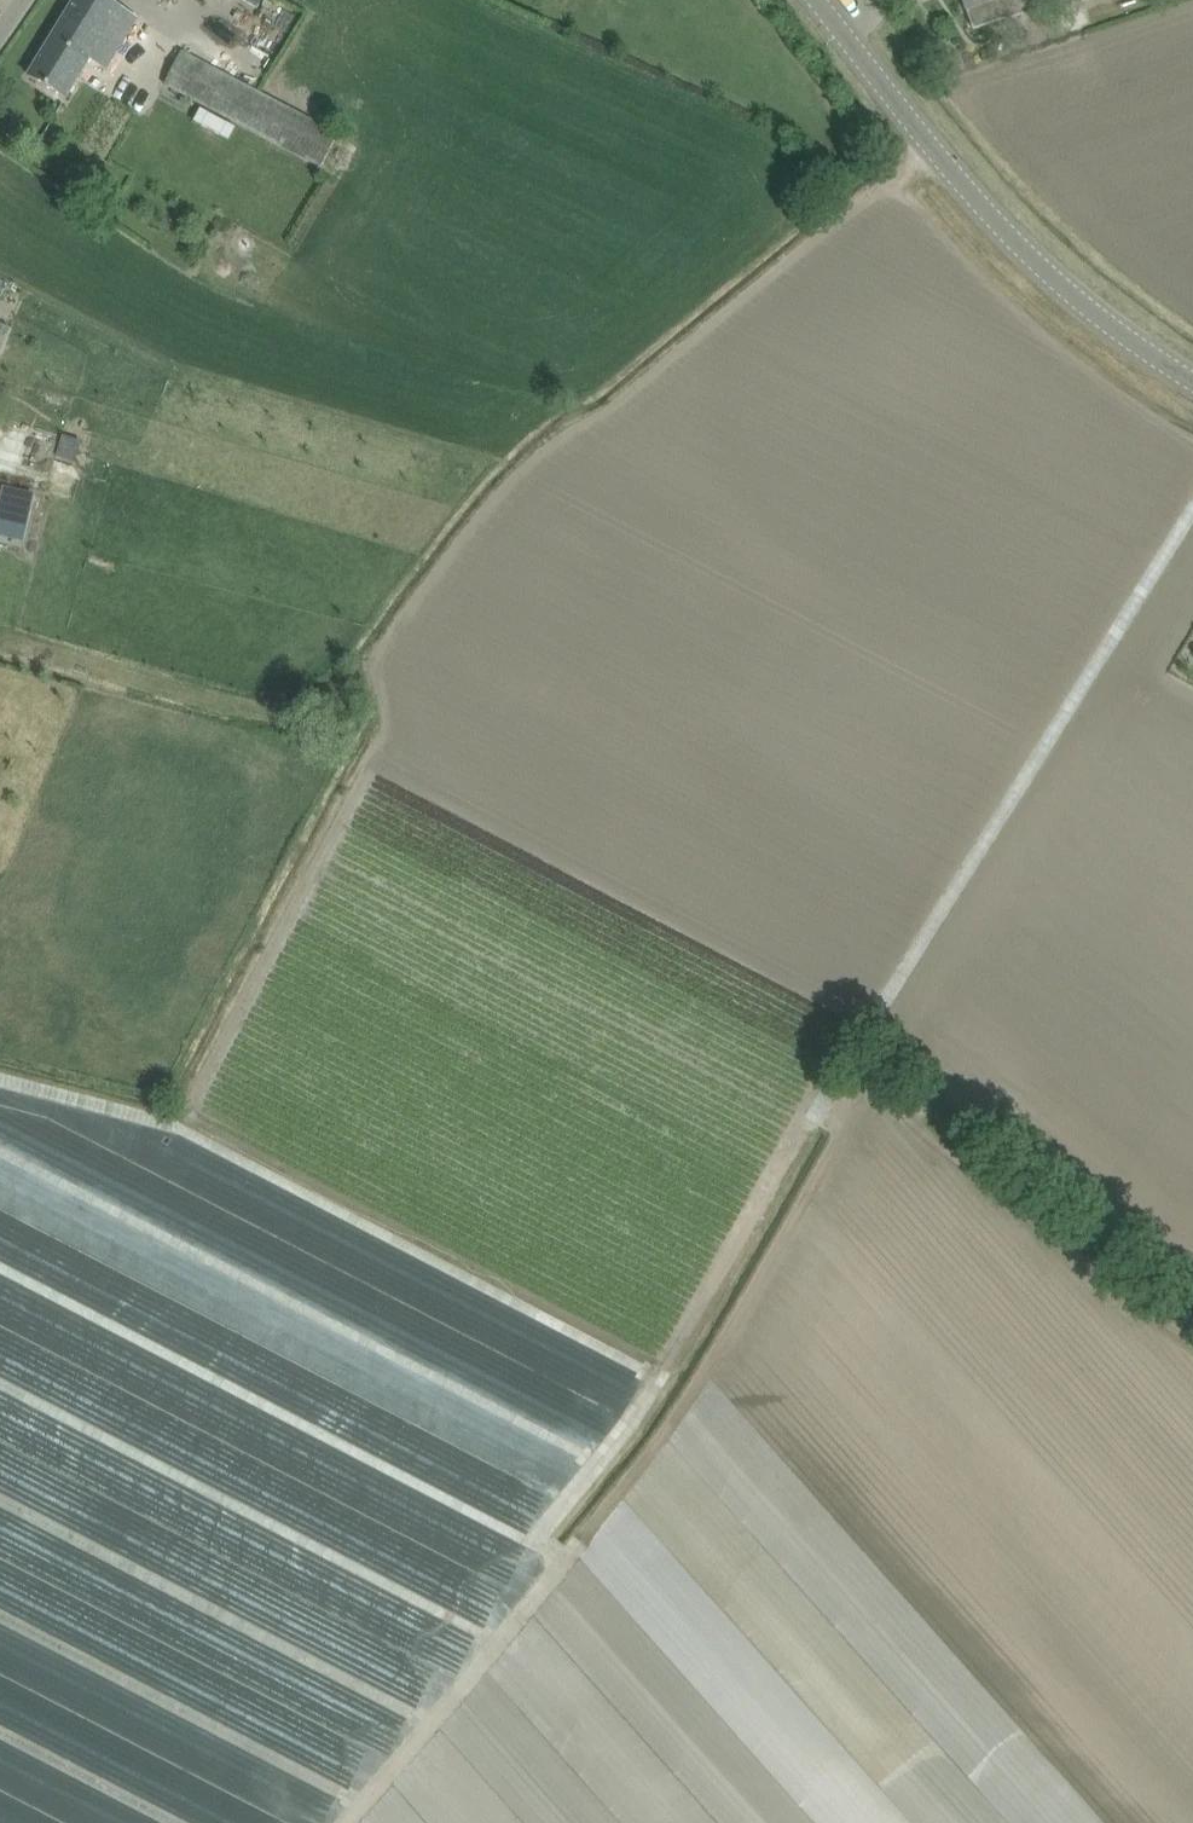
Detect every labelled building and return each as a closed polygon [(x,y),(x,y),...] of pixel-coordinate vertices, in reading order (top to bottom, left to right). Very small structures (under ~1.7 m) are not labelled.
[(105,70),(137,19),(106,0),(75,0),(28,76),(66,99),(90,61),(105,70)] [(1064,0),(962,0),(965,11),(967,10),(974,30),(1004,20),(1003,18),(1011,15),(1012,18),(1064,0)] [(164,84),(185,96),(321,167),(338,134),(181,52),(164,84)] [(0,500),(0,511),(27,517),(33,494),(3,486),(0,500)]
